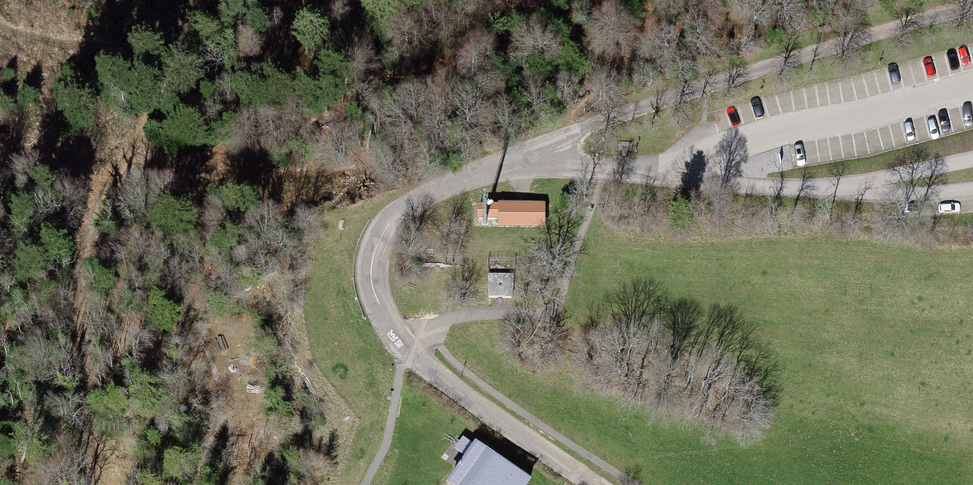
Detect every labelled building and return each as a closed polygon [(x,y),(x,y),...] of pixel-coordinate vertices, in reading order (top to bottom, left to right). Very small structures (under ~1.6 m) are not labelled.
[(543,231),(543,210),(482,210),(482,224),(498,224),(498,231),(543,231)] [(449,480),(457,484),(525,484),(530,477),(474,441),(449,480)]
